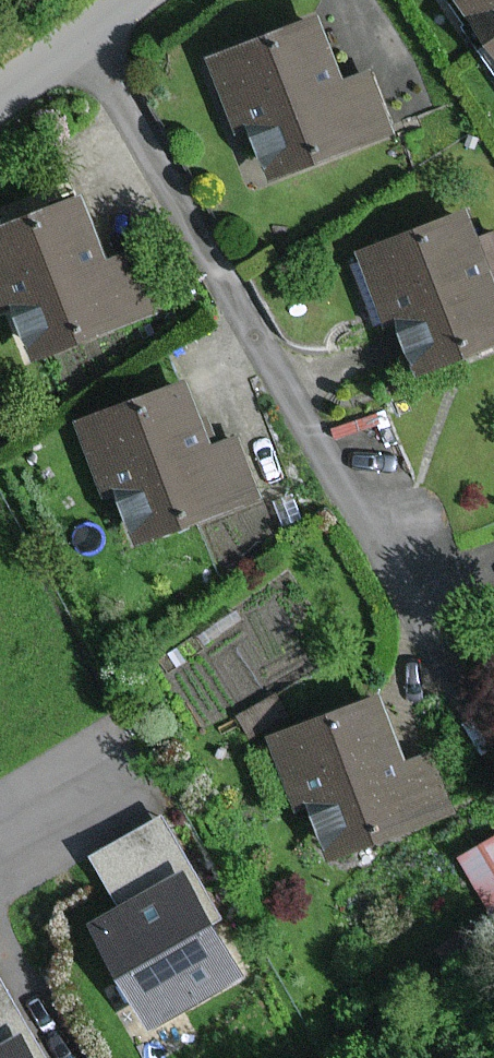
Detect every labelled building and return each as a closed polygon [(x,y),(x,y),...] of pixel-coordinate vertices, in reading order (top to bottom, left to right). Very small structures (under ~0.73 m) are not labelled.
[(493,22),(493,0),(478,0),(493,22)] [(319,21),(215,61),(239,123),(251,118),(274,177),(394,131),(372,75),(344,86),(319,21)] [(0,230),(0,236),(34,354),(132,326),(97,202),(0,230)] [(359,252),(397,376),(493,347),(493,238),(486,213),(359,252)] [(192,381),(72,419),(111,544),(251,501),(231,439),(212,445),(192,381)] [(376,691),(268,734),(321,867),(448,817),(425,757),(405,765),(376,691)] [(489,900),(493,897),(493,824),(458,844),(489,900)] [(189,868),(90,922),(151,1033),(250,979),(189,868)] [(0,1047),(0,1057),(45,1057),(29,1030),(0,1047)]
